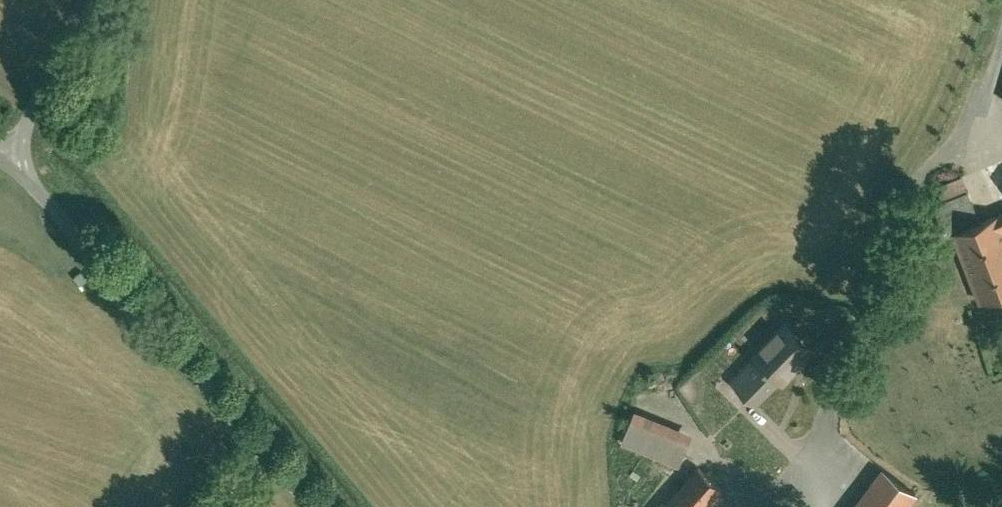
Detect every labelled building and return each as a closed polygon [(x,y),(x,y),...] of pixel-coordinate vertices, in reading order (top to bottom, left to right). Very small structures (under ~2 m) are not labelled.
[(981,221),(963,176),(938,186),(943,199),(934,203),(946,234),(955,231),(981,221)] [(981,221),(955,231),(981,299),(1001,291),(1001,213),(981,221)] [(813,346),(788,322),(731,379),(755,403),(778,380),(783,384),(797,370),(793,366),(813,346)] [(639,397),(625,431),(683,454),(696,420),(639,397)] [(884,453),(844,506),(901,506),(921,480),(884,453)] [(653,506),(703,506),(728,480),(700,455),(669,489),(653,506)]
